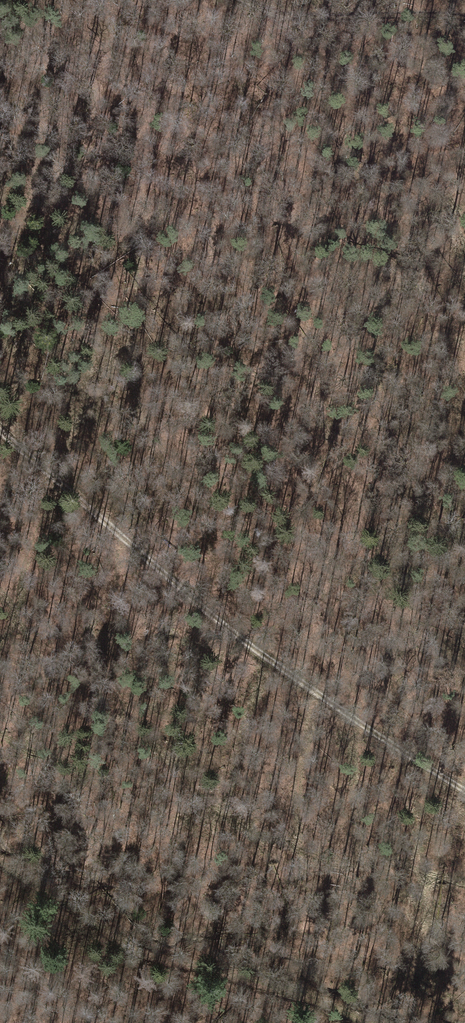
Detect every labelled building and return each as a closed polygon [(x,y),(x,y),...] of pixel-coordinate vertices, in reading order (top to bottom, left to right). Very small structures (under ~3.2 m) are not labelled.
[(169,823),(182,823),(182,811),(168,812),(169,823)]
